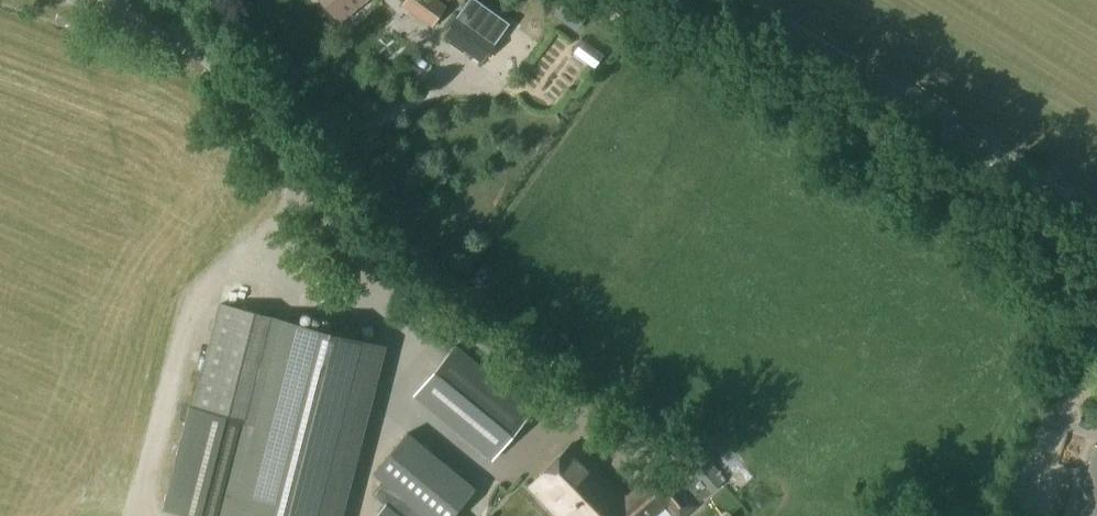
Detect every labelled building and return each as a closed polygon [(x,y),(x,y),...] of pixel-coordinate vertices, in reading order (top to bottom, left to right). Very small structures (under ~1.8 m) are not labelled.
[(339,15),(358,0),(327,0),(339,15)] [(432,25),(446,6),(437,0),(405,0),(402,4),(432,25)] [(478,0),(468,0),(444,33),(475,56),(492,32),(500,37),(510,23),(478,0)] [(590,7),(579,0),(564,0),(554,14),(575,28),(590,7)] [(557,61),(569,70),(586,48),(556,23),(548,33),(567,48),(557,61)] [(493,53),(481,65),(489,74),(502,61),(493,53)] [(377,343),(221,303),(194,409),(244,422),(220,515),(333,515),(377,343)] [(494,351),(502,369),(517,362),(509,344),(494,351)] [(414,394),(493,459),(533,410),(455,345),(414,394)] [(1062,425),(1053,454),(1072,460),(1082,431),(1062,425)] [(688,428),(680,434),(674,440),(667,446),(669,448),(681,461),(701,443),(698,439),(688,428)] [(476,488),(407,432),(373,474),(382,481),(372,493),(385,503),(385,502),(386,503),(376,515),(454,515),(453,515),(476,488)] [(531,486),(559,515),(606,515),(607,515),(623,499),(621,497),(624,493),(573,442),(531,486)] [(1095,444),(1075,515),(1096,515),(1096,445),(1095,444)] [(711,493),(723,482),(708,465),(696,475),(711,493)] [(660,467),(626,495),(624,493),(621,497),(623,499),(607,515),(606,515),(654,515),(666,506),(675,515),(683,515),(694,506),(660,467)]
